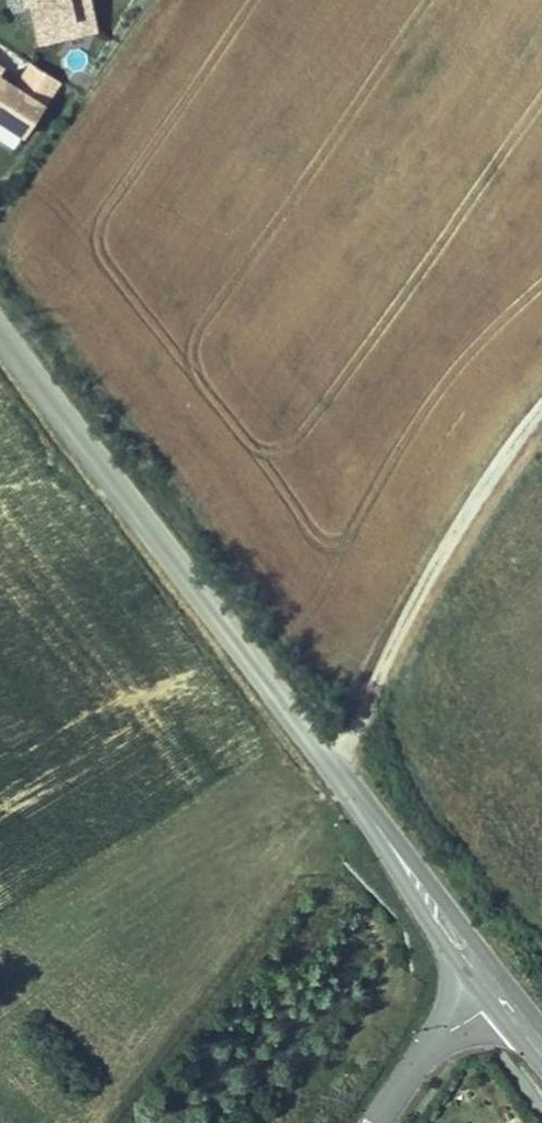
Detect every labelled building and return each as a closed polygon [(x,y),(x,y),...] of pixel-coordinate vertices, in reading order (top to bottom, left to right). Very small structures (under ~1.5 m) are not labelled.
[(90,0),(22,0),(23,4),(29,2),(38,43),(63,38),(59,22),(93,15),(90,0)] [(97,30),(93,15),(59,22),(63,38),(97,30)] [(59,81),(31,63),(15,86),(0,76),(0,120),(24,135),(59,81)]
